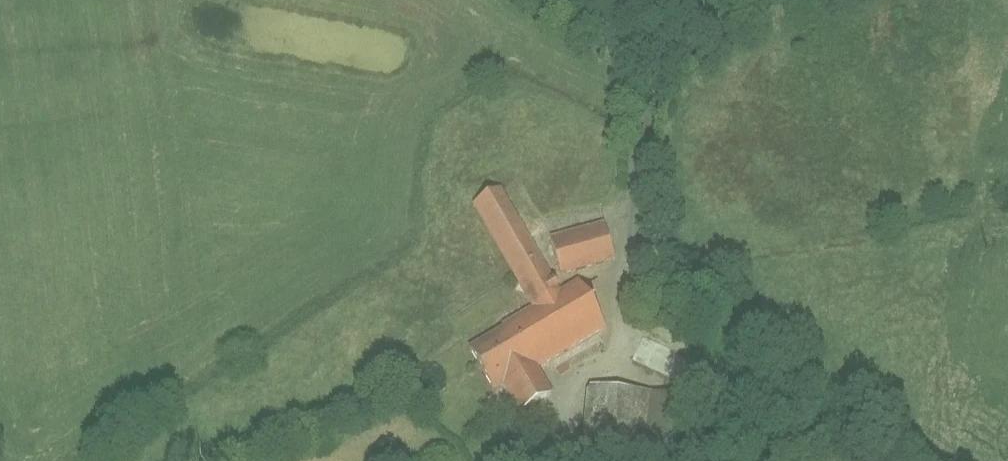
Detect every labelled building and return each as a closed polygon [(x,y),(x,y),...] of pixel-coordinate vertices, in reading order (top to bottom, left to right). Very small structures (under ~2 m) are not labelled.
[(564,292),(554,276),(610,262),(602,227),(533,241),(501,189),(470,208),(534,312),(470,352),(498,398),(503,395),(517,418),(549,398),(534,374),(607,329),(579,283),(564,292)] [(583,390),(582,430),(696,432),(697,392),(583,390)]
